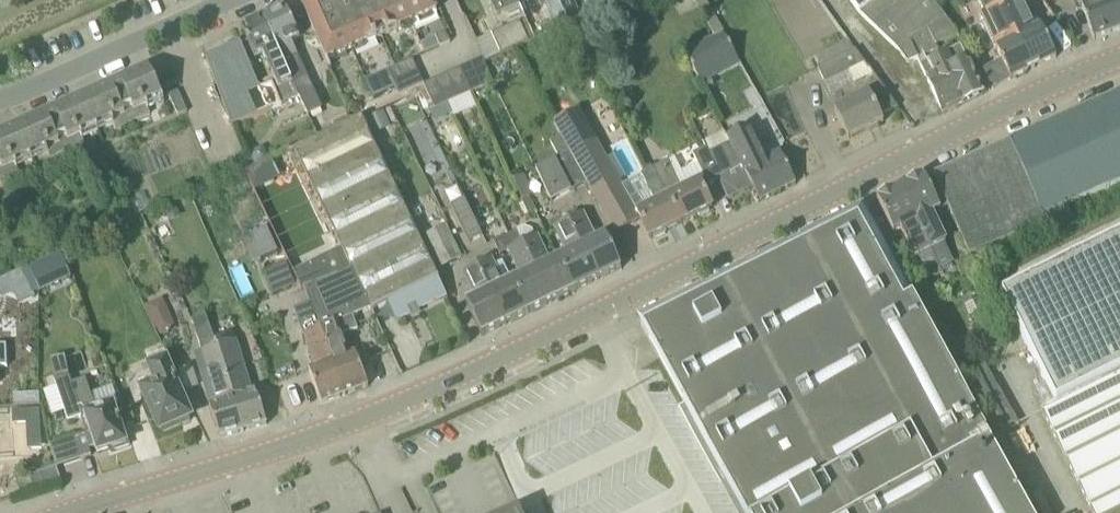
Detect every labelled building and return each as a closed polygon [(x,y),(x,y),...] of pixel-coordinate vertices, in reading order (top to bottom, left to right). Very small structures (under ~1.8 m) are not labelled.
[(431,0),(309,0),(304,2),(303,2),(302,3),(328,63),(438,14),(431,0)] [(522,10),(518,0),(488,0),(486,1),(495,22),(522,10)] [(716,38),(724,33),(706,0),(695,0),(716,38)] [(957,36),(931,0),(848,0),(860,16),(861,15),(898,51),(909,65),(939,51),(937,46),(957,36)] [(999,0),(979,0),(987,17),(986,17),(1001,47),(996,49),(1011,81),(1033,70),(999,0)] [(1033,70),(1056,59),(1041,27),(1036,30),(1021,0),(999,0),(1033,70)] [(1082,1),(1084,7),(1082,8),(1094,40),(1119,30),(1119,0),(1081,0),(1082,1)] [(615,13),(610,3),(606,5),(595,10),(599,20),(610,15),(615,13)] [(308,79),(292,43),(300,40),(286,9),(264,19),(298,99),(300,98),(308,116),(322,110),(308,79)] [(264,19),(241,29),(255,60),(264,56),(276,84),(273,86),(281,106),(298,99),(264,19)] [(529,43),(520,24),(478,43),(487,62),(529,43)] [(724,33),(716,38),(686,55),(703,85),(742,64),(724,33)] [(451,45),(446,34),(437,38),(441,49),(451,45)] [(435,39),(422,45),(426,54),(439,48),(435,39)] [(818,57),(823,66),(855,51),(849,42),(818,57)] [(281,107),(281,106),(273,86),(261,91),(241,44),(207,59),(232,128),(281,107)] [(920,68),(943,114),(944,115),(984,95),(961,48),(920,68)] [(855,51),(823,66),(818,68),(826,84),(850,73),(855,84),(873,76),(870,72),(869,72),(864,66),(866,65),(855,51)] [(424,85),(414,61),(389,72),(400,96),(424,85)] [(458,72),(468,97),(494,87),(483,61),(458,72)] [(165,104),(149,70),(84,99),(99,133),(114,126),(116,130),(150,115),(149,111),(165,104)] [(468,97),(458,72),(425,85),(436,111),(468,97)] [(850,73),(826,84),(832,96),(855,84),(850,73)] [(898,109),(883,88),(835,112),(849,140),(884,123),(881,117),(898,109)] [(178,93),(169,97),(178,119),(187,115),(178,93)] [(1011,143),(1024,172),(1020,174),(1046,234),(1074,222),(1067,205),(1119,182),(1119,95),(1011,143)] [(51,160),(68,152),(85,144),(83,140),(99,133),(84,99),(18,128),(33,163),(49,156),(51,160)] [(587,185),(606,213),(616,233),(641,221),(651,240),(681,225),(654,170),(642,177),(622,186),(580,110),(554,125),(562,138),(587,185)] [(384,111),(367,119),(375,136),(392,129),(384,111)] [(370,312),(372,311),(373,314),(440,282),(362,120),(295,153),(370,312)] [(761,203),(796,186),(780,154),(769,159),(753,126),(727,139),(744,173),(746,172),(761,203)] [(19,174),(17,169),(33,163),(18,128),(0,136),(0,182),(19,174)] [(753,189),(759,201),(760,203),(761,203),(746,172),(744,173),(727,139),(725,135),(705,144),(707,150),(693,157),(698,166),(708,187),(719,182),(729,201),(753,189)] [(551,144),(559,160),(556,162),(572,193),(587,185),(562,138),(551,144)] [(1018,247),(1032,241),(1046,234),(1020,174),(1024,172),(1011,143),(935,176),(938,184),(949,209),(970,257),(1014,238),(1018,247)] [(257,170),(272,163),(264,147),(249,154),(257,170)] [(345,397),(368,388),(353,348),(346,350),(342,338),(358,332),(353,318),(370,312),(295,153),(272,163),(257,170),(247,175),(303,291),(306,291),(312,306),(310,307),(321,332),(345,397)] [(681,225),(713,209),(703,189),(708,187),(698,166),(684,173),(677,159),(654,170),(681,225)] [(514,184),(523,180),(519,172),(511,176),(514,184)] [(525,179),(523,180),(514,184),(522,202),(533,198),(525,179)] [(938,184),(929,188),(925,179),(901,191),(941,271),(953,265),(943,246),(947,244),(933,216),(949,209),(938,184)] [(901,191),(877,203),(880,208),(866,215),(881,242),(893,235),(894,236),(902,232),(919,268),(924,265),(931,280),(942,274),(941,271),(901,191)] [(483,237),(465,200),(452,207),(469,243),(483,237)] [(181,218),(174,203),(163,209),(169,223),(181,218)] [(598,282),(622,270),(606,238),(597,242),(581,209),(563,218),(566,224),(570,223),(598,282)] [(991,444),(993,443),(881,242),(866,215),(865,214),(641,326),(685,406),(744,512),(1029,512),(991,444)] [(559,261),(575,293),(598,282),(570,223),(566,224),(563,218),(552,223),(568,256),(559,261)] [(426,237),(442,268),(462,259),(447,227),(426,237)] [(551,264),(535,232),(525,229),(517,233),(524,245),(536,272),(552,304),(575,293),(559,261),(551,264)] [(510,236),(516,250),(509,252),(522,278),(513,283),(529,315),(552,304),(536,272),(524,245),(517,233),(510,236)] [(1003,298),(1056,406),(1042,413),(1092,512),(1119,512),(1119,241),(1003,298)] [(60,255),(29,269),(40,293),(72,279),(60,255)] [(478,268),(506,326),(529,315),(513,283),(505,287),(492,261),(478,268)] [(273,296),(296,288),(288,266),(265,274),(273,296)] [(467,305),(483,338),(506,326),(478,268),(463,274),(476,301),(467,305)] [(161,336),(177,327),(162,298),(146,306),(161,336)] [(972,302),(973,303),(978,313),(978,314),(985,311),(979,299),(972,302)] [(295,313),(304,338),(305,338),(317,369),(310,372),(322,405),(345,397),(321,332),(310,307),(295,313)] [(217,424),(221,440),(244,433),(218,348),(206,316),(193,321),(203,353),(194,356),(215,424),(217,424)] [(244,433),(267,426),(257,392),(252,394),(236,343),(218,348),(244,433)] [(184,369),(175,351),(167,354),(169,360),(176,373),(184,369)] [(70,376),(86,372),(82,354),(66,358),(70,376)] [(171,375),(176,373),(167,354),(150,362),(160,385),(144,392),(161,431),(189,418),(176,389),(177,389),(175,384),(174,384),(171,375)] [(126,437),(124,438),(116,414),(122,412),(113,387),(90,395),(85,381),(72,386),(70,381),(69,381),(65,358),(50,362),(54,384),(68,423),(82,419),(85,430),(89,428),(90,433),(73,439),(80,458),(81,461),(92,457),(89,451),(96,448),(98,455),(115,449),(116,452),(130,447),(126,437)] [(971,369),(975,376),(985,370),(981,363),(971,369)] [(1019,427),(987,372),(986,369),(985,370),(975,376),(973,377),(991,410),(982,415),(997,440),(1019,427)] [(14,407),(40,406),(40,394),(13,396),(14,407)] [(131,409),(122,412),(126,424),(135,421),(131,409)] [(42,474),(46,486),(60,481),(56,469),(42,474)]
